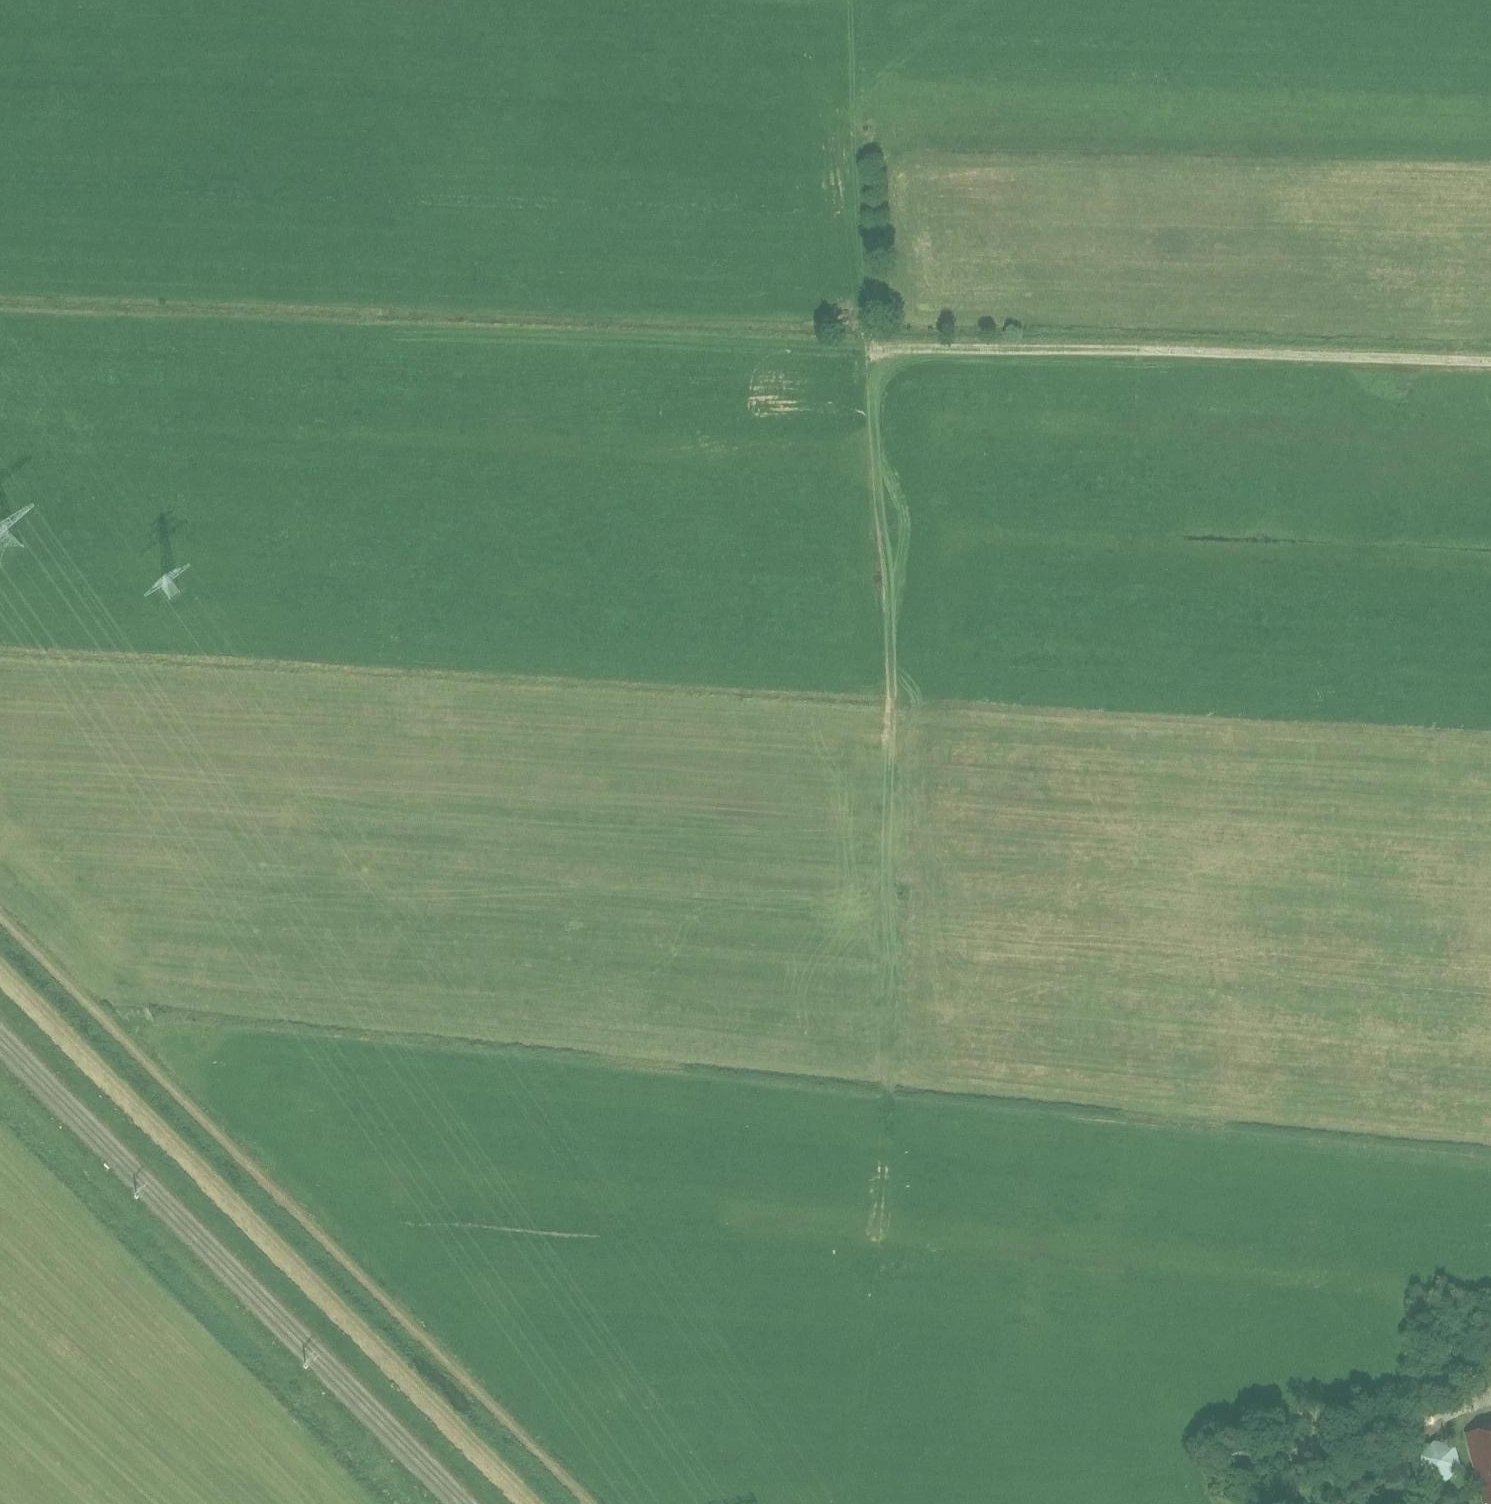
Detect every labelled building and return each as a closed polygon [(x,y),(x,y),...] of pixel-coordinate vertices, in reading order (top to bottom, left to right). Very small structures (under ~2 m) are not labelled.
[(1466,1434),(1484,1503),(1490,1503),(1490,1428),(1466,1434)]
